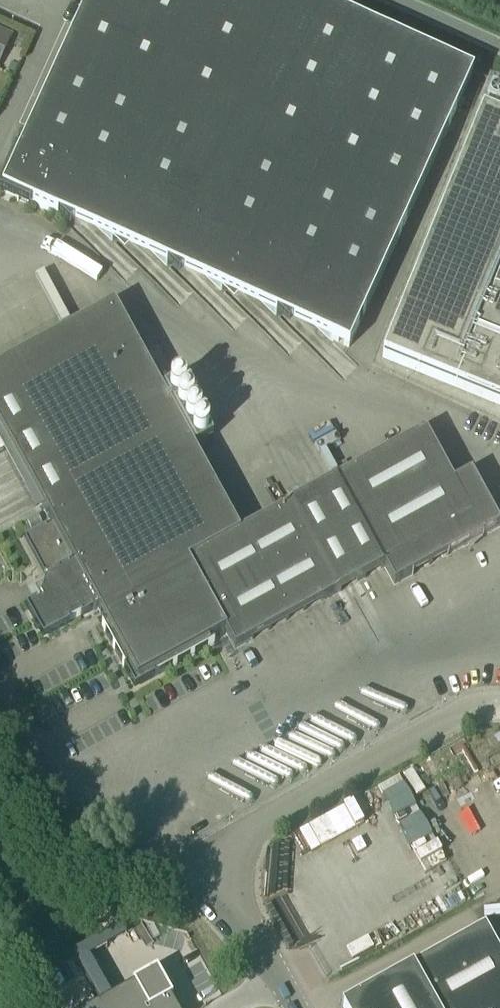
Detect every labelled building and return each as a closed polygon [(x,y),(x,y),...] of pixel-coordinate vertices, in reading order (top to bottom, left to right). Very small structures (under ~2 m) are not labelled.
[(348,349),(472,75),(308,0),(88,0),(1,191),(57,217),(71,203),(110,241),(112,242),(125,227),(164,266),(166,266),(180,252),(219,291),(221,291),(235,277),(274,315),(275,316),(289,302),(328,340),(348,349)] [(12,38),(0,33),(0,64),(12,38)] [(491,89),(382,358),(499,406),(499,92),(491,89)] [(84,322),(0,368),(0,431),(47,517),(40,520),(45,530),(25,541),(47,581),(44,583),(39,598),(41,602),(28,609),(43,637),(97,608),(107,627),(104,629),(102,626),(101,627),(125,670),(126,669),(124,666),(128,664),(137,681),(161,668),(163,671),(152,677),(153,678),(214,645),(213,644),(210,645),(208,642),(225,633),(235,650),(385,568),(394,586),(499,528),(499,527),(471,474),(452,485),(424,433),(239,535),(193,451),(212,440),(180,381),(160,391),(113,306),(84,322)] [(100,938),(119,928),(110,913),(92,923),(100,938)] [(484,928),(341,1007),(499,1007),(499,957),(484,928)] [(97,1007),(175,1007),(156,974),(97,1007)]
